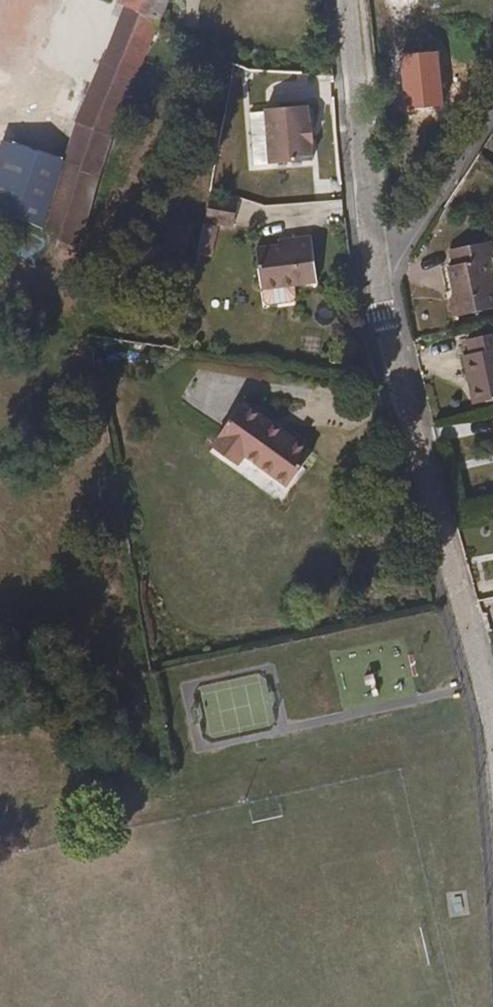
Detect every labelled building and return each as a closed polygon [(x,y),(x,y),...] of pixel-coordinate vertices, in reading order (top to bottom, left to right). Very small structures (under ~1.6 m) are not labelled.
[(107,39),(78,109),(113,124),(127,88),(150,33),(165,0),(123,0),(107,39)] [(309,120),(307,101),(265,103),(268,159),(310,156),(309,134),(305,135),(304,120),(309,120)] [(78,109),(62,155),(36,231),(71,245),(113,124),(78,109)] [(36,231),(62,155),(0,134),(0,216),(36,231)] [(311,280),(304,232),(289,234),(290,240),(272,243),(248,246),(255,289),(256,289),(257,301),(262,303),(287,300),(291,295),(289,283),(311,280)] [(290,240),(289,234),(271,236),(272,243),(290,240)] [(486,234),(446,242),(449,258),(444,259),(451,289),(447,290),(451,307),(492,298),(492,278),(491,268),(492,267),(492,247),(489,248),(486,234)] [(202,242),(192,240),(190,250),(200,252),(202,242)] [(463,331),(466,347),(459,348),(469,395),(492,390),(492,325),(463,331)] [(306,445),(236,398),(207,441),(232,459),(238,450),(282,479),(306,445)]
